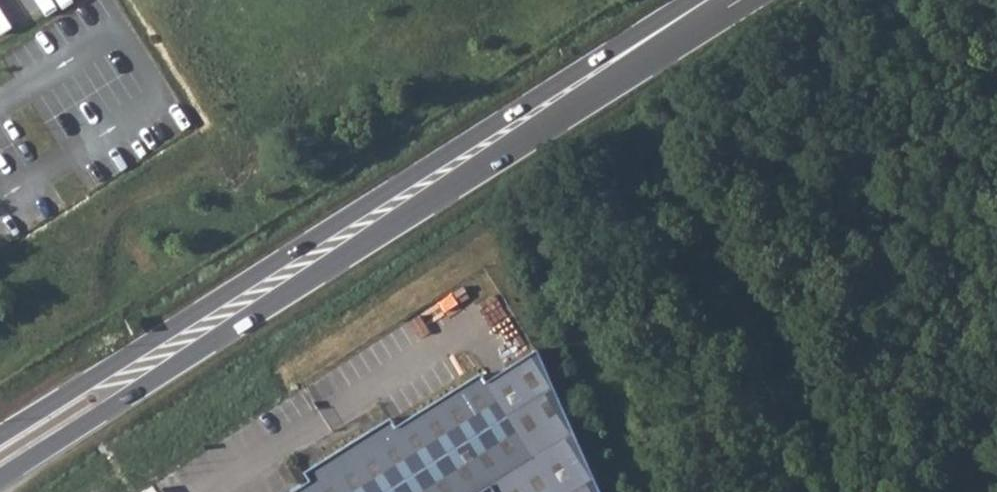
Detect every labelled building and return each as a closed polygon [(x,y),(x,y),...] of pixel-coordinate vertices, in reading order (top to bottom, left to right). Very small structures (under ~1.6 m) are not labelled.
[(491,485),(495,491),(599,491),(535,347),(482,381),(468,378),(393,426),(380,422),(339,447),(312,464),(308,480),(289,491),(480,491),(491,485)] [(476,373),(468,378),(482,381),(476,373)] [(387,418),(380,422),(393,426),(387,418)] [(312,464),(302,470),(308,480),(312,464)]
